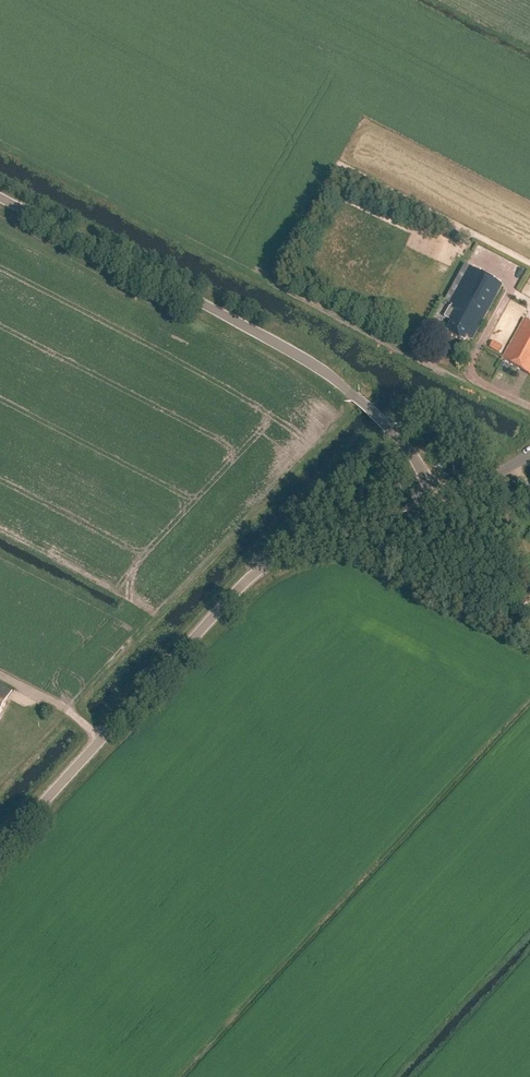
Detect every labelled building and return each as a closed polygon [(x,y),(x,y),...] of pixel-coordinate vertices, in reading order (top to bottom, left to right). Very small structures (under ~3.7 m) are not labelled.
[(502,286),(469,268),(449,304),(453,306),(451,309),(449,308),(444,317),(448,320),(452,321),(445,333),(464,343),(467,337),(472,340),(502,286)] [(525,320),(502,360),(529,376),(529,323),(525,320)] [(498,353),(502,346),(493,342),(489,348),(498,353)] [(12,692),(0,686),(0,715),(12,692)]
